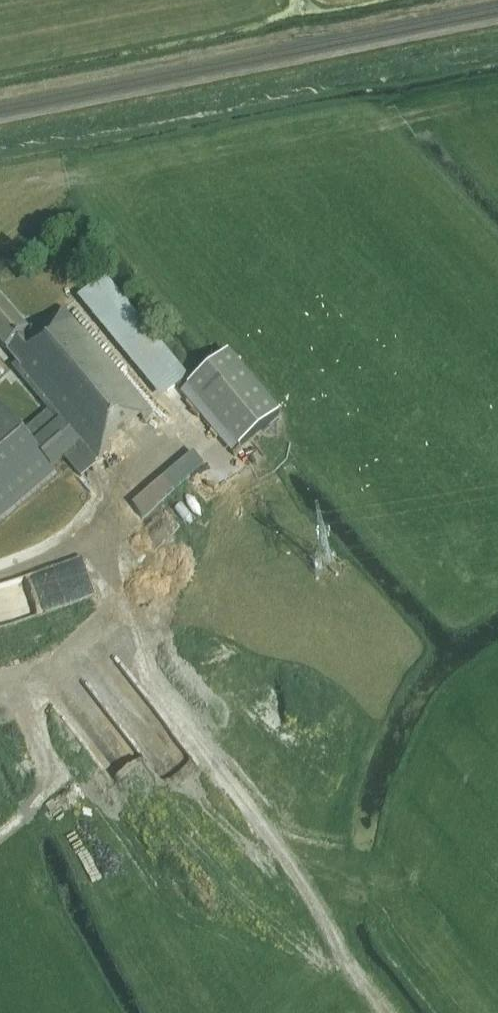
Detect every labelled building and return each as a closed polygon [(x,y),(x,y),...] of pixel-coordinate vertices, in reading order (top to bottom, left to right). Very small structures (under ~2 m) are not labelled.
[(151,412),(81,327),(80,328),(63,308),(31,337),(0,302),(0,344),(17,364),(12,368),(49,411),(95,465),(139,428),(136,425),(151,412)] [(278,413),(226,351),(185,386),(237,448),(278,413)] [(168,398),(185,385),(177,376),(161,389),(168,398)] [(49,411),(23,433),(0,407),(0,519),(55,471),(52,467),(64,457),(81,477),(95,465),(49,411)] [(143,518),(204,466),(193,454),(133,505),(143,518)] [(4,581),(15,618),(97,594),(86,556),(4,581)]
